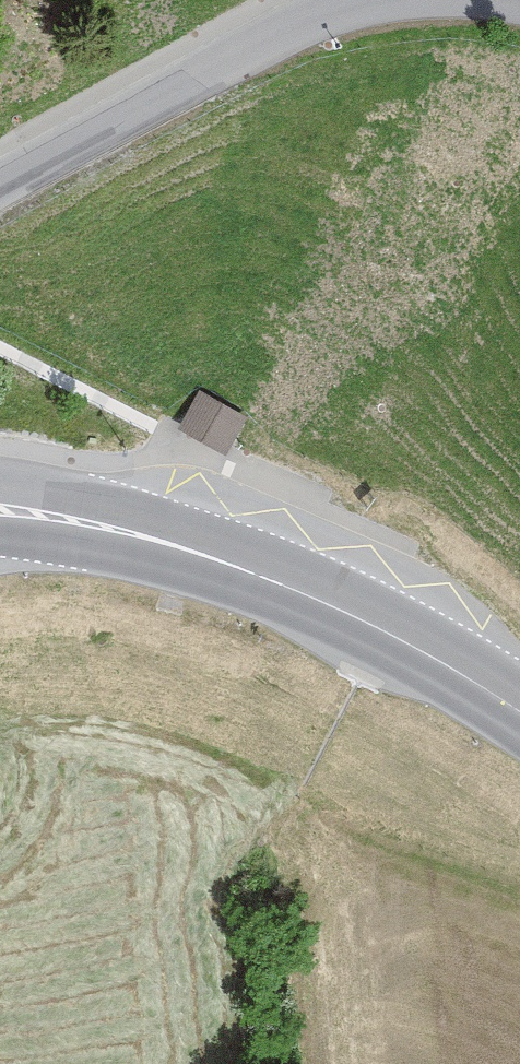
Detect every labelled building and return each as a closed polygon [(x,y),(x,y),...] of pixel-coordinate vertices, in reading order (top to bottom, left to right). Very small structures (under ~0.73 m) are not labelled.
[(242,421),(200,400),(184,431),(225,452),(242,421)]
